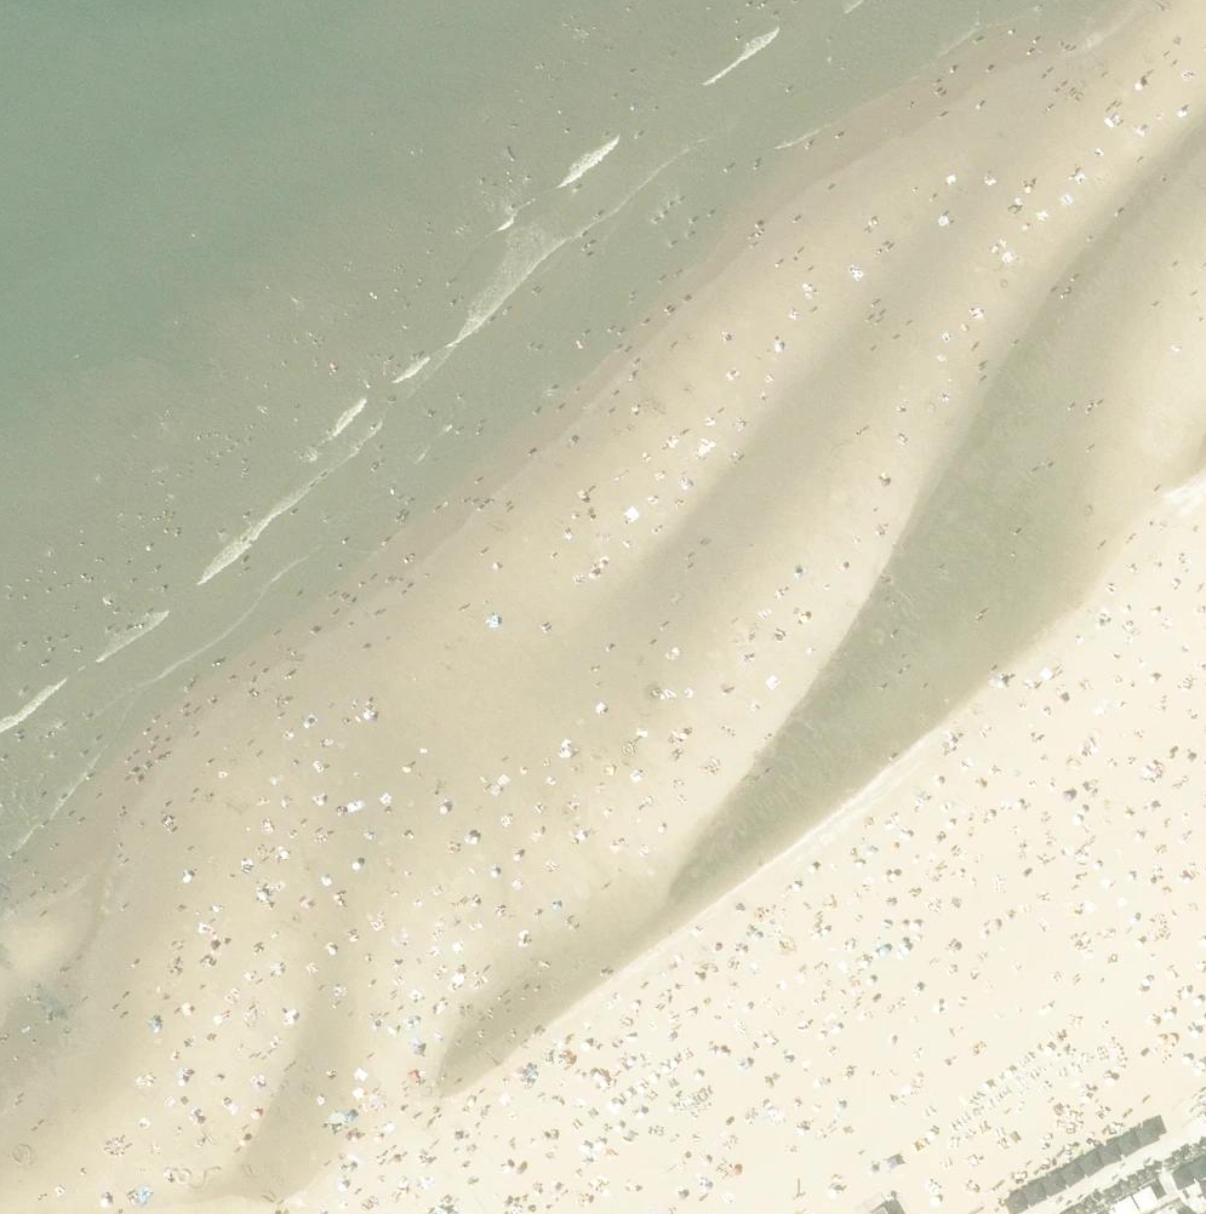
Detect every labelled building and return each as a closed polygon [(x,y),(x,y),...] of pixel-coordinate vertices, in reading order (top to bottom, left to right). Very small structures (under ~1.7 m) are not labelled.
[(1170,1202),(1146,1213),(1177,1213),(1170,1202)]
